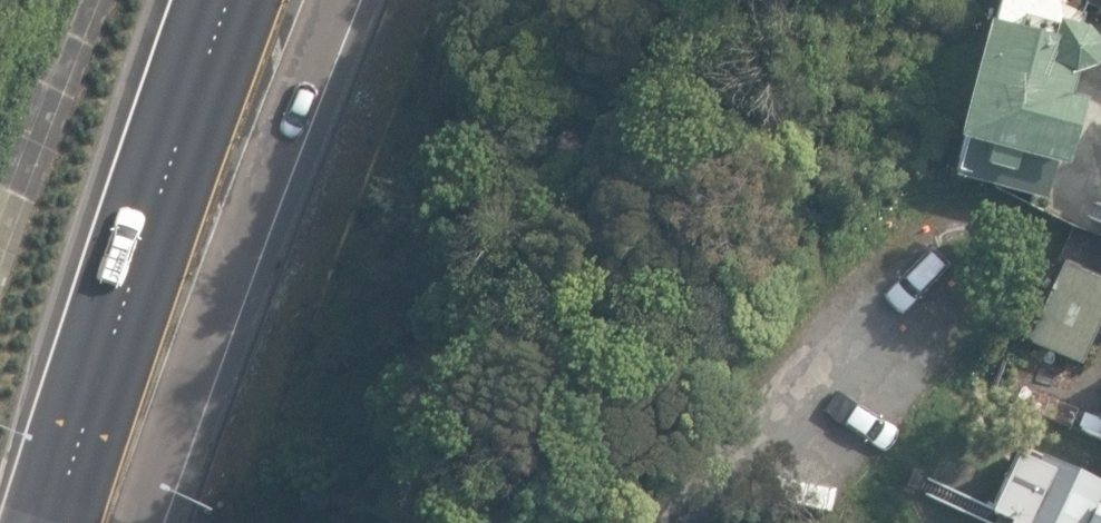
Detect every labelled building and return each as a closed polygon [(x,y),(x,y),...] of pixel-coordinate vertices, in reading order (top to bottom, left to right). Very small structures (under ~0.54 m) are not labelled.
[(1092,29),(983,8),(956,124),(1067,157),(1092,29)] [(1062,261),(1027,342),(1081,366),(1098,325),(1100,326),(1100,277),(1062,261)] [(1018,449),(983,522),(1100,522),(1100,488),(1018,449)]
